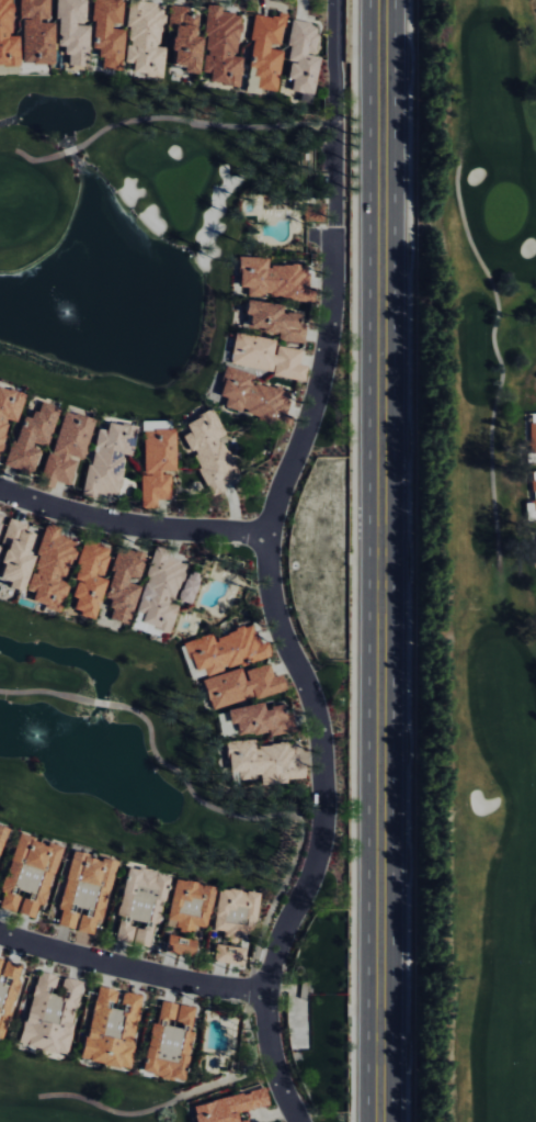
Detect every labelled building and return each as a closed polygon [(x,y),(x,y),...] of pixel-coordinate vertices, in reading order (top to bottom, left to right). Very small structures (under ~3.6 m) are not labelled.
[(16,36),(10,36),(9,0),(0,0),(0,66),(17,65),(16,36)] [(18,64),(51,64),(51,22),(46,22),(47,0),(19,0),(18,64)] [(54,47),(61,47),(61,55),(65,55),(65,71),(85,71),(85,26),(74,26),(74,20),(82,20),(82,0),(54,0),(54,47)] [(118,27),(120,0),(92,0),(89,49),(96,49),(95,57),(100,57),(100,67),(119,68),(122,28),(118,27)] [(160,11),(155,10),(155,3),(141,2),(141,0),(128,0),(123,46),(124,46),(122,63),(130,64),(129,74),(160,77),(163,48),(156,47),(160,11)] [(193,74),(197,36),(192,35),(194,15),(185,14),(186,7),(170,5),(164,65),(180,66),(179,73),(193,74)] [(237,86),(240,58),(234,57),(239,15),(219,12),(219,7),(206,5),(201,54),(202,54),(200,73),(207,74),(206,83),(237,86)] [(280,51),(268,49),(268,44),(278,46),(283,17),(254,13),(243,89),(274,94),(280,51)] [(317,56),(312,55),(317,25),(292,21),(283,79),(290,80),(288,91),(300,93),(298,102),(310,104),(317,56)] [(265,258),(236,257),(235,287),(245,288),(244,298),(308,300),(310,266),(265,264),(265,258)] [(302,344),(304,326),(297,325),(298,315),(276,312),(277,305),(240,300),(238,315),(245,316),(243,329),(277,334),(276,341),(302,344)] [(302,382),(305,366),(298,365),(300,351),(273,346),(274,340),(231,333),(226,365),(271,372),(270,377),(302,382)] [(216,397),(223,398),(221,410),(284,420),(288,391),(249,385),(251,373),(220,369),(216,397)] [(0,390),(0,436),(3,423),(12,425),(19,395),(0,390)] [(41,449),(54,408),(34,402),(28,420),(16,416),(1,466),(27,474),(35,448),(41,449)] [(209,495),(229,485),(225,477),(233,473),(215,438),(221,435),(208,409),(180,424),(185,433),(179,437),(186,452),(187,452),(209,495)] [(78,462),(90,420),(57,411),(37,487),(49,490),(51,482),(66,487),(73,460),(78,462)] [(80,496),(91,498),(92,493),(114,496),(120,456),(127,457),(132,428),(102,423),(101,431),(90,429),(80,496)] [(139,509),(154,509),(154,500),(168,500),(167,473),(171,473),(170,430),(138,431),(139,509)] [(535,520),(535,472),(529,472),(531,503),(522,504),(523,521),(535,520)] [(21,531),(23,524),(5,519),(0,535),(0,588),(16,593),(27,556),(22,555),(29,533),(21,531)] [(56,612),(64,584),(61,583),(70,550),(69,550),(71,540),(53,535),(54,529),(42,525),(23,591),(30,592),(26,603),(56,612)] [(90,619),(102,580),(97,579),(107,548),(80,540),(69,579),(72,580),(67,598),(72,599),(68,612),(90,619)] [(125,625),(136,584),(133,583),(141,554),(114,547),(101,598),(109,601),(104,620),(125,625)] [(174,605),(172,604),(182,563),(163,558),(165,553),(150,549),(133,613),(139,614),(136,625),(167,633),(174,605)] [(176,602),(190,605),(196,575),(182,572),(176,602)] [(181,643),(191,672),(200,669),(203,677),(268,656),(265,645),(258,647),(251,625),(211,639),(209,634),(181,643)] [(240,669),(199,680),(207,711),(283,690),(279,675),(271,678),(268,664),(240,672),(240,669)] [(221,710),(223,725),(230,724),(232,737),(267,731),(268,737),(287,734),(282,705),(259,710),(258,704),(221,710)] [(295,744),(252,747),(251,741),(222,742),(224,773),(234,772),(234,780),(258,779),(258,786),(285,784),(284,779),(303,778),(302,763),(296,764),(295,744)] [(13,835),(0,887),(0,908),(12,911),(16,893),(22,894),(16,915),(30,919),(34,905),(41,907),(57,846),(13,835)] [(55,910),(58,911),(55,927),(72,930),(72,931),(94,936),(110,862),(97,859),(97,860),(67,853),(55,910)] [(112,941),(132,943),(131,946),(146,948),(148,928),(145,928),(148,899),(161,900),(164,874),(121,869),(112,941)] [(163,920),(175,922),(174,930),(191,933),(192,927),(203,929),(210,887),(171,880),(163,920)] [(255,894),(215,889),(211,931),(224,932),(223,937),(250,940),(255,894)] [(192,956),(193,939),(163,937),(162,954),(192,956)] [(211,961),(240,967),(244,950),(214,944),(211,961)] [(1,1040),(20,967),(2,963),(3,960),(0,959),(0,1039),(1,1040)] [(78,982),(61,979),(58,996),(50,995),(54,976),(33,973),(19,1047),(65,1056),(78,982)] [(140,996),(122,993),(118,1011),(110,1009),(114,991),(94,987),(80,1061),(126,1070),(140,996)] [(140,1075),(181,1082),(187,1049),(178,1047),(181,1027),(189,1028),(193,1008),(159,1002),(155,1025),(149,1023),(140,1075)] [(234,1113),(267,1106),(263,1089),(190,1105),(193,1121),(235,1121),(234,1113)]
